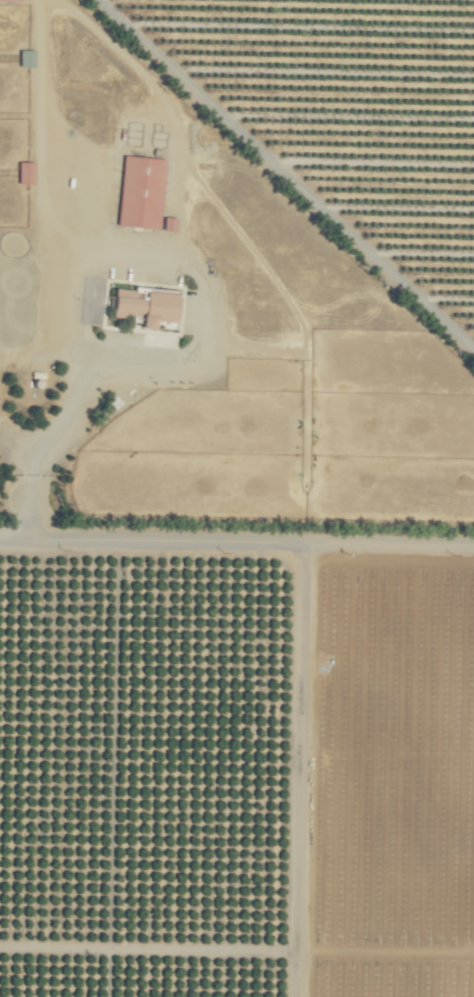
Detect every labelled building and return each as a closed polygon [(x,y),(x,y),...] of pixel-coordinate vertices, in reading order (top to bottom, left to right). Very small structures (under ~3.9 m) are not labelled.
[(120,227),(162,229),(166,159),(124,157),(120,227)] [(35,185),(35,163),(20,163),(20,185),(35,185)] [(178,219),(166,218),(165,231),(177,232),(178,219)] [(180,324),(181,292),(148,291),(148,299),(137,298),(137,290),(117,290),(116,318),(145,319),(145,330),(159,330),(159,323),(180,324)]
